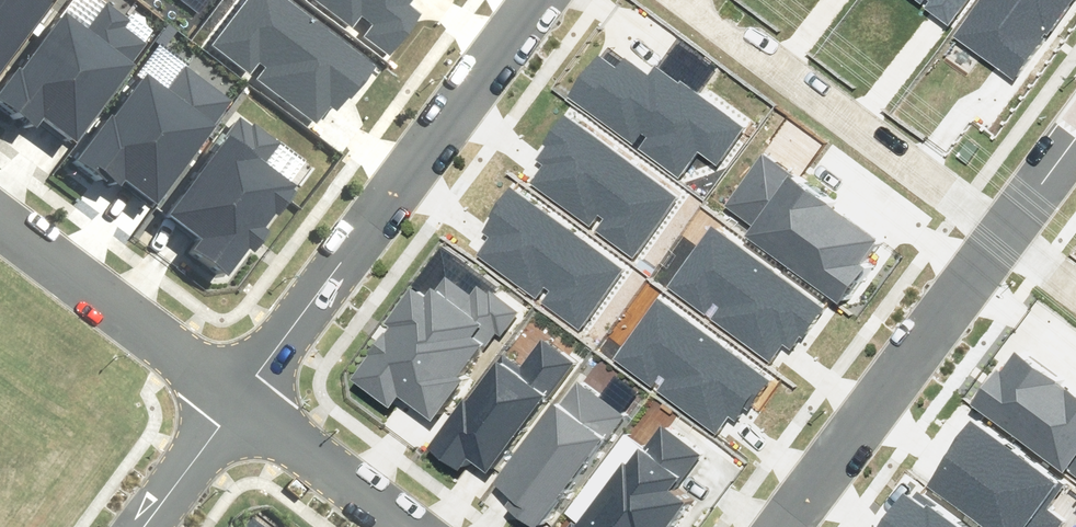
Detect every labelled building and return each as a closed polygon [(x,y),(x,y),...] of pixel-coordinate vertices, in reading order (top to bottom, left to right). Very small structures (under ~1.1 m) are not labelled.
[(55,3),(50,0),(0,0),(0,74),(55,3)] [(283,0),(248,0),(215,44),(251,71),(259,60),(269,67),(261,78),(319,121),(331,104),(339,110),(347,100),(351,103),(376,70),(283,0)] [(390,57),(423,13),(410,3),(412,0),(320,0),(352,24),(361,12),(376,23),(365,38),(390,57)] [(146,44),(123,28),(129,19),(108,4),(89,30),(65,12),(22,71),(18,69),(0,93),(0,101),(40,131),(47,122),(78,144),(137,65),(132,62),(146,44)] [(614,69),(598,57),(568,97),(634,146),(643,133),(646,137),(638,147),(679,177),(698,152),(717,166),(746,127),(682,80),(679,84),(656,67),(650,75),(624,56),(614,69)] [(156,205),(233,100),(187,67),(170,90),(147,73),(116,116),(113,114),(80,159),(121,188),(125,182),(156,205)] [(528,184),(588,228),(598,214),(605,219),(595,231),(632,259),(677,198),(562,113),(541,141),(546,145),(536,159),(543,164),(528,184)] [(249,248),(256,254),(271,234),(260,226),(274,207),(281,212),(296,193),(290,188),(294,184),(268,165),(285,142),(253,119),(249,123),(239,115),(166,214),(201,240),(194,249),(229,274),(249,248)] [(877,240),(762,155),(726,204),(755,226),(747,236),(837,303),(863,268),(859,265),(877,240)] [(625,268),(508,186),(478,229),(490,238),(477,255),(536,297),(545,285),(551,290),(540,304),(580,332),(625,268)] [(710,226),(666,286),(768,361),(782,343),(789,349),(797,337),(802,341),(825,309),(710,226)] [(501,337),(519,312),(490,291),(488,294),(476,285),(469,294),(444,277),(435,290),(431,287),(424,296),(411,287),(385,324),(389,327),(350,381),(389,409),(398,397),(430,421),(460,380),(457,377),(481,344),(486,347),(496,333),(501,337)] [(771,383),(659,302),(618,358),(653,383),(658,375),(667,381),(659,392),(714,432),(726,416),(735,422),(744,410),(749,414),(771,383)] [(425,450),(456,473),(467,460),(488,476),(574,364),(541,338),(519,367),(502,354),(466,401),(463,399),(425,450)] [(1075,473),(1075,400),(1016,354),(1003,372),(996,367),(968,404),(1062,474),(1068,466),(1075,473)] [(579,383),(559,408),(553,404),(489,486),(507,500),(503,505),(531,526),(539,526),(623,417),(579,383)] [(970,420),(925,484),(986,526),(1058,526),(1064,519),(1052,511),(1068,488),(970,420)] [(659,427),(628,467),(622,462),(575,525),(572,522),(568,526),(666,526),(684,503),(668,491),(695,454),(659,427)] [(903,492),(877,526),(959,526),(927,503),(923,507),(903,492)]
